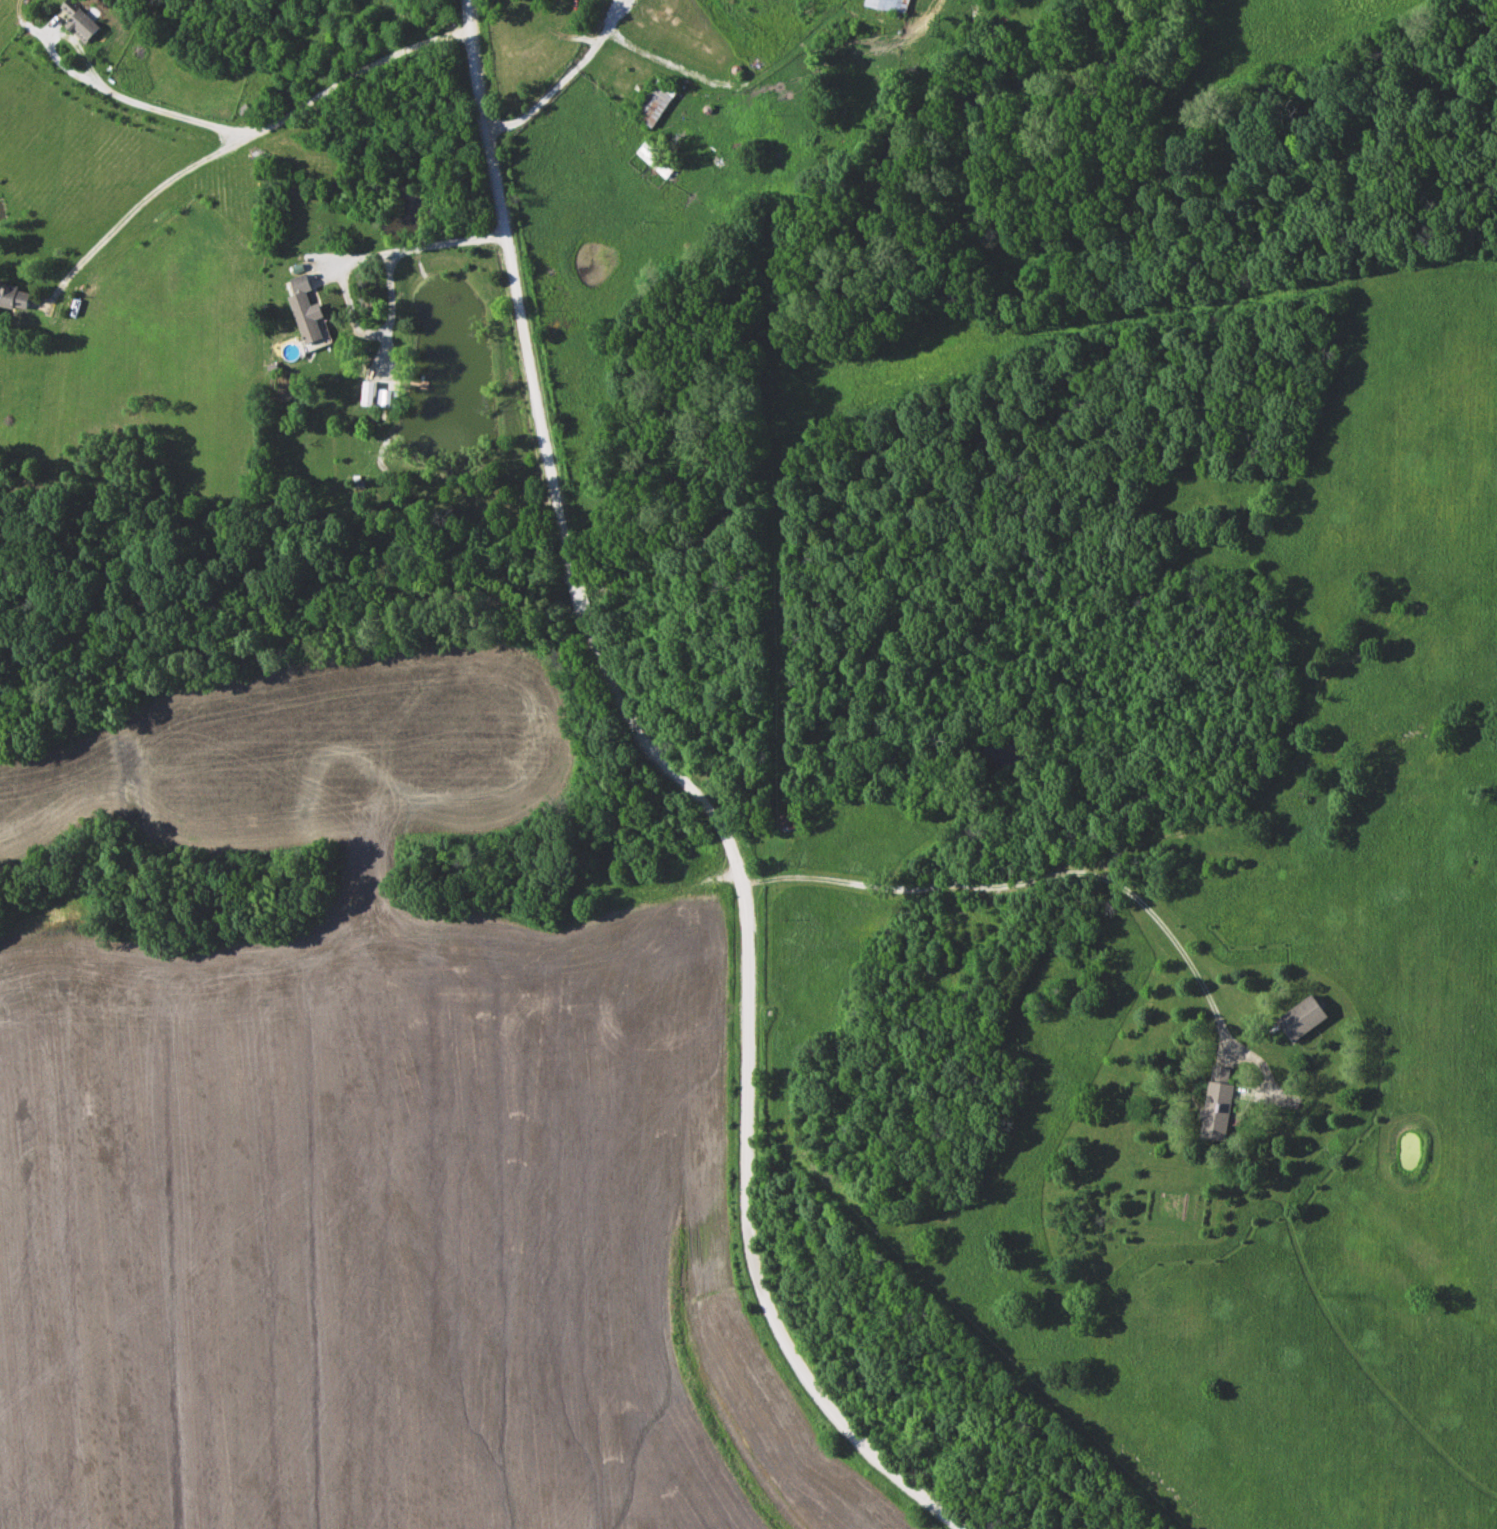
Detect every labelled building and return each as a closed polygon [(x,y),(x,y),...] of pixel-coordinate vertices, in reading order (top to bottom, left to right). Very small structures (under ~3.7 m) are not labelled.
[(908,14),(911,0),(869,0),(868,7),(908,14)] [(102,28),(82,8),(67,24),(87,43),(102,28)] [(679,92),(660,78),(634,113),(654,127),(679,92)] [(679,166),(649,139),(637,153),(667,180),(679,166)] [(291,297),(307,343),(325,337),(319,319),(326,316),(321,303),(313,305),(308,291),(314,289),(309,273),(293,279),(298,294),(291,297)] [(34,290),(0,283),(0,305),(30,311),(34,290)] [(1330,1017),(1314,995),(1280,1020),(1296,1042),(1330,1017)] [(1236,1085),(1230,1084),(1232,1069),(1212,1066),(1203,1137),(1228,1140),(1236,1085)]
